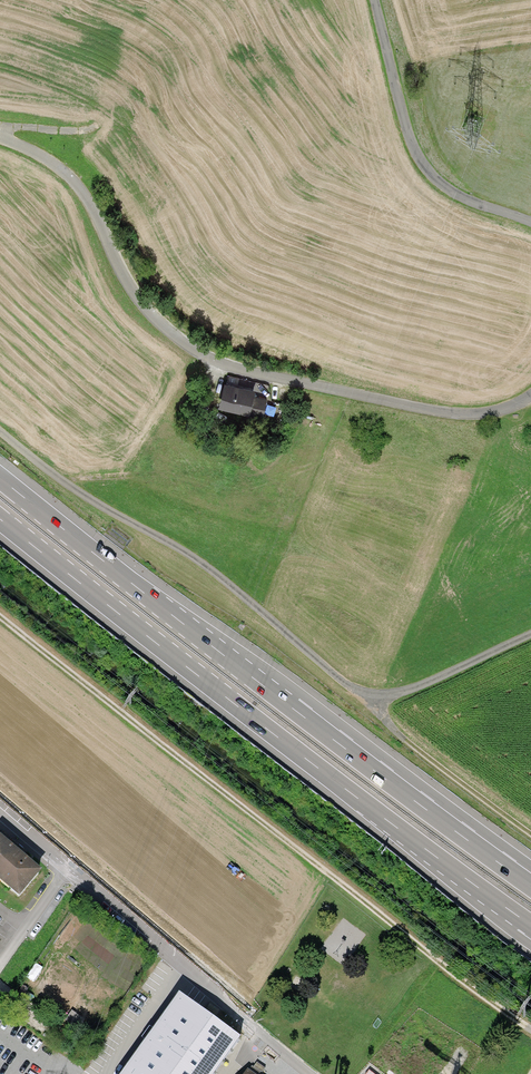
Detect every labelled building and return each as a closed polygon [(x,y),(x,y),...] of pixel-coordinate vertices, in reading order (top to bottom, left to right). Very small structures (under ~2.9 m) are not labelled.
[(264,411),(267,398),(253,395),(255,388),(224,381),(218,405),(249,412),(250,408),(264,411)] [(0,835),(0,880),(19,896),(41,870),(0,835)] [(177,993),(120,1073),(215,1073),(241,1038),(177,993)] [(72,1011),(64,1021),(79,1031),(86,1020),(72,1011)]
